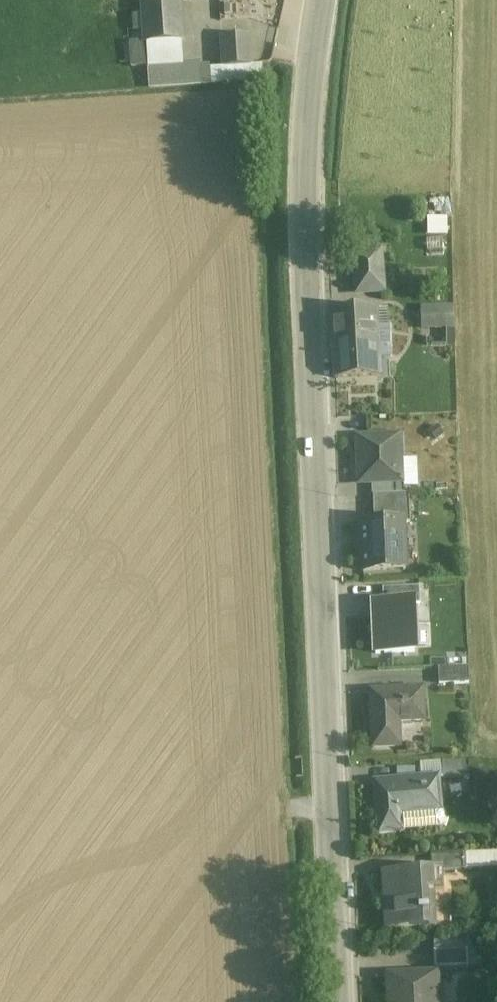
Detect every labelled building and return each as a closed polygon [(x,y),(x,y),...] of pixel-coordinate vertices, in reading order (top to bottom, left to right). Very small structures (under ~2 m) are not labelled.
[(179,1),(143,4),(146,43),(181,41),(182,41),(179,1)] [(248,36),(222,38),(224,68),(249,66),(250,66),(248,36)] [(181,41),(146,43),(148,67),(182,65),(181,41)] [(146,43),(130,44),(132,68),(148,67),(146,43)] [(182,65),(148,67),(149,89),(149,90),(200,86),(199,69),(199,68),(182,65)] [(250,66),(249,66),(250,82),(260,82),(261,65),(250,66)] [(224,68),(210,69),(209,68),(199,69),(200,86),(250,82),(249,66),(224,68)] [(423,234),(443,233),(443,215),(423,215),(423,234)] [(353,254),(356,295),(383,293),(380,252),(353,254)] [(449,345),(450,304),(416,303),(415,330),(425,330),(424,344),(449,345)] [(375,311),(331,314),(333,346),(377,343),(375,311)] [(377,343),(333,346),(335,379),(379,377),(377,343)] [(399,438),(357,439),(359,485),(371,485),(401,484),(401,483),(402,483),(402,480),(400,480),(399,438)] [(371,485),(371,497),(373,496),(403,495),(403,483),(401,484),(371,485)] [(403,495),(373,496),(374,525),(403,524),(403,525),(410,525),(408,495),(403,495)] [(374,525),(361,526),(363,573),(386,573),(386,560),(404,560),(403,525),(403,524),(374,525)] [(419,588),(382,590),(383,605),(412,604),(412,606),(419,606),(419,588)] [(383,605),(373,606),(375,655),(414,653),(412,606),(412,604),(383,605)] [(468,669),(438,670),(439,686),(469,685),(468,669)] [(422,691),(371,694),(373,750),(394,749),(393,724),(423,722),(422,691)] [(437,779),(375,784),(379,834),(401,832),(400,815),(440,811),(437,779)] [(461,855),(428,856),(429,873),(441,873),(462,872),(461,855)] [(429,873),(384,876),(386,930),(432,928),(430,891),(442,890),(441,873),(429,873)] [(467,951),(437,953),(438,967),(468,965),(467,951)] [(390,978),(392,997),(397,996),(398,1001),(435,1001),(434,995),(441,994),(439,974),(390,978)]
